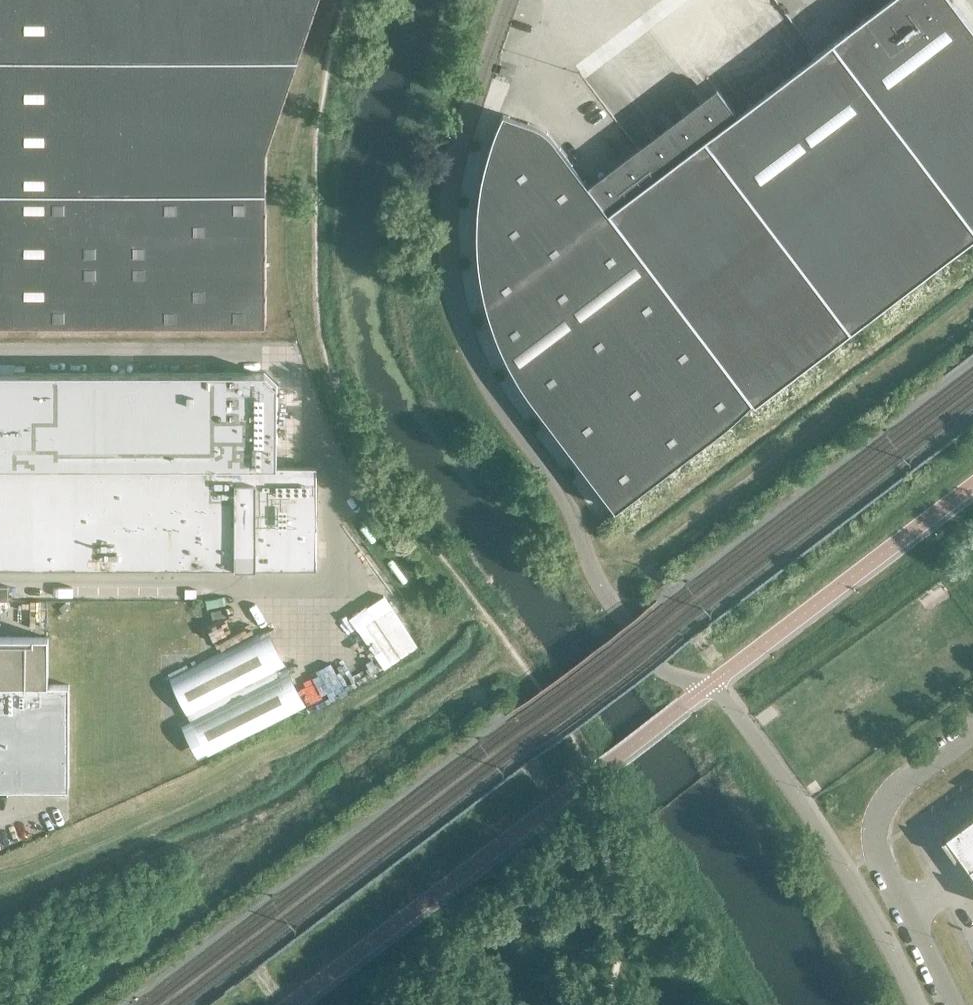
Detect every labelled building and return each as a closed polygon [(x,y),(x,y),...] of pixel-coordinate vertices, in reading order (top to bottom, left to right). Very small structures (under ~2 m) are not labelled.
[(864,17),(737,113),(717,87),(588,185),(558,145),(555,142),(553,140),(550,137),(546,133),(543,131),(538,128),(533,125),(528,122),(522,120),(503,113),(499,123),(496,130),(494,135),(492,141),(490,147),(488,152),(486,161),(483,171),(482,179),(480,186),(479,193),(478,199),(477,210),(477,214),(477,222),(477,229),(477,235),(477,241),(477,247),(477,252),(478,259),(479,270),(480,276),(481,283),(482,289),(484,298),(486,305),(487,309),(491,319),(492,324),(495,331),(498,339),(501,347),(505,356),(510,365),(514,372),(517,377),(521,384),(527,393),(533,402),(615,509),(972,237),(972,27),(953,0),(886,0),(864,17)] [(315,5),(0,5),(0,184),(266,184),(266,148),(315,5)] [(266,184),(0,184),(0,321),(266,321),(266,184)] [(316,569),(317,466),(276,466),(276,385),(264,373),(0,372),(0,568),(316,569)] [(18,600),(18,586),(0,586),(0,600),(18,600)] [(69,789),(69,684),(48,684),(48,636),(0,636),(0,789),(69,789)] [(946,836),(947,838),(943,840),(942,838),(941,839),(954,857),(955,857),(954,855),(958,852),(969,869),(972,866),(972,816),(946,836)]
